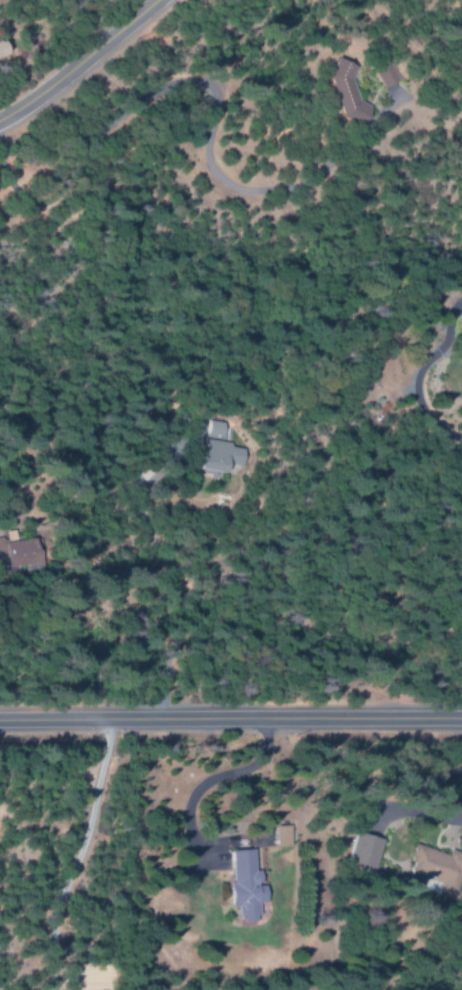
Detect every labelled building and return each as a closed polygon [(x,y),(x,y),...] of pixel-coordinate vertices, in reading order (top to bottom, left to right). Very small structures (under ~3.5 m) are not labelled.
[(334,119),(346,125),(356,122),(364,108),(352,101),(345,78),(351,68),(338,61),(334,69),(321,73),(334,119)] [(377,91),(393,82),(382,61),(366,70),(377,91)] [(221,423),(205,421),(204,436),(219,437),(221,423)] [(199,441),(194,475),(218,478),(220,466),(238,469),(241,448),(199,441)] [(31,539),(12,541),(11,531),(1,532),(2,541),(0,541),(0,565),(34,561),(31,539)] [(271,827),(272,847),(287,847),(286,827),(271,827)] [(375,839),(348,834),(342,864),(369,870),(375,839)] [(416,887),(418,878),(445,885),(447,880),(456,882),(461,860),(461,856),(445,851),(444,855),(408,846),(403,863),(406,864),(401,884),(416,887)] [(226,852),(228,884),(224,884),(226,908),(235,908),(235,923),(254,922),(254,904),(262,903),(261,885),(257,886),(256,872),(250,872),(249,851),(226,852)]
